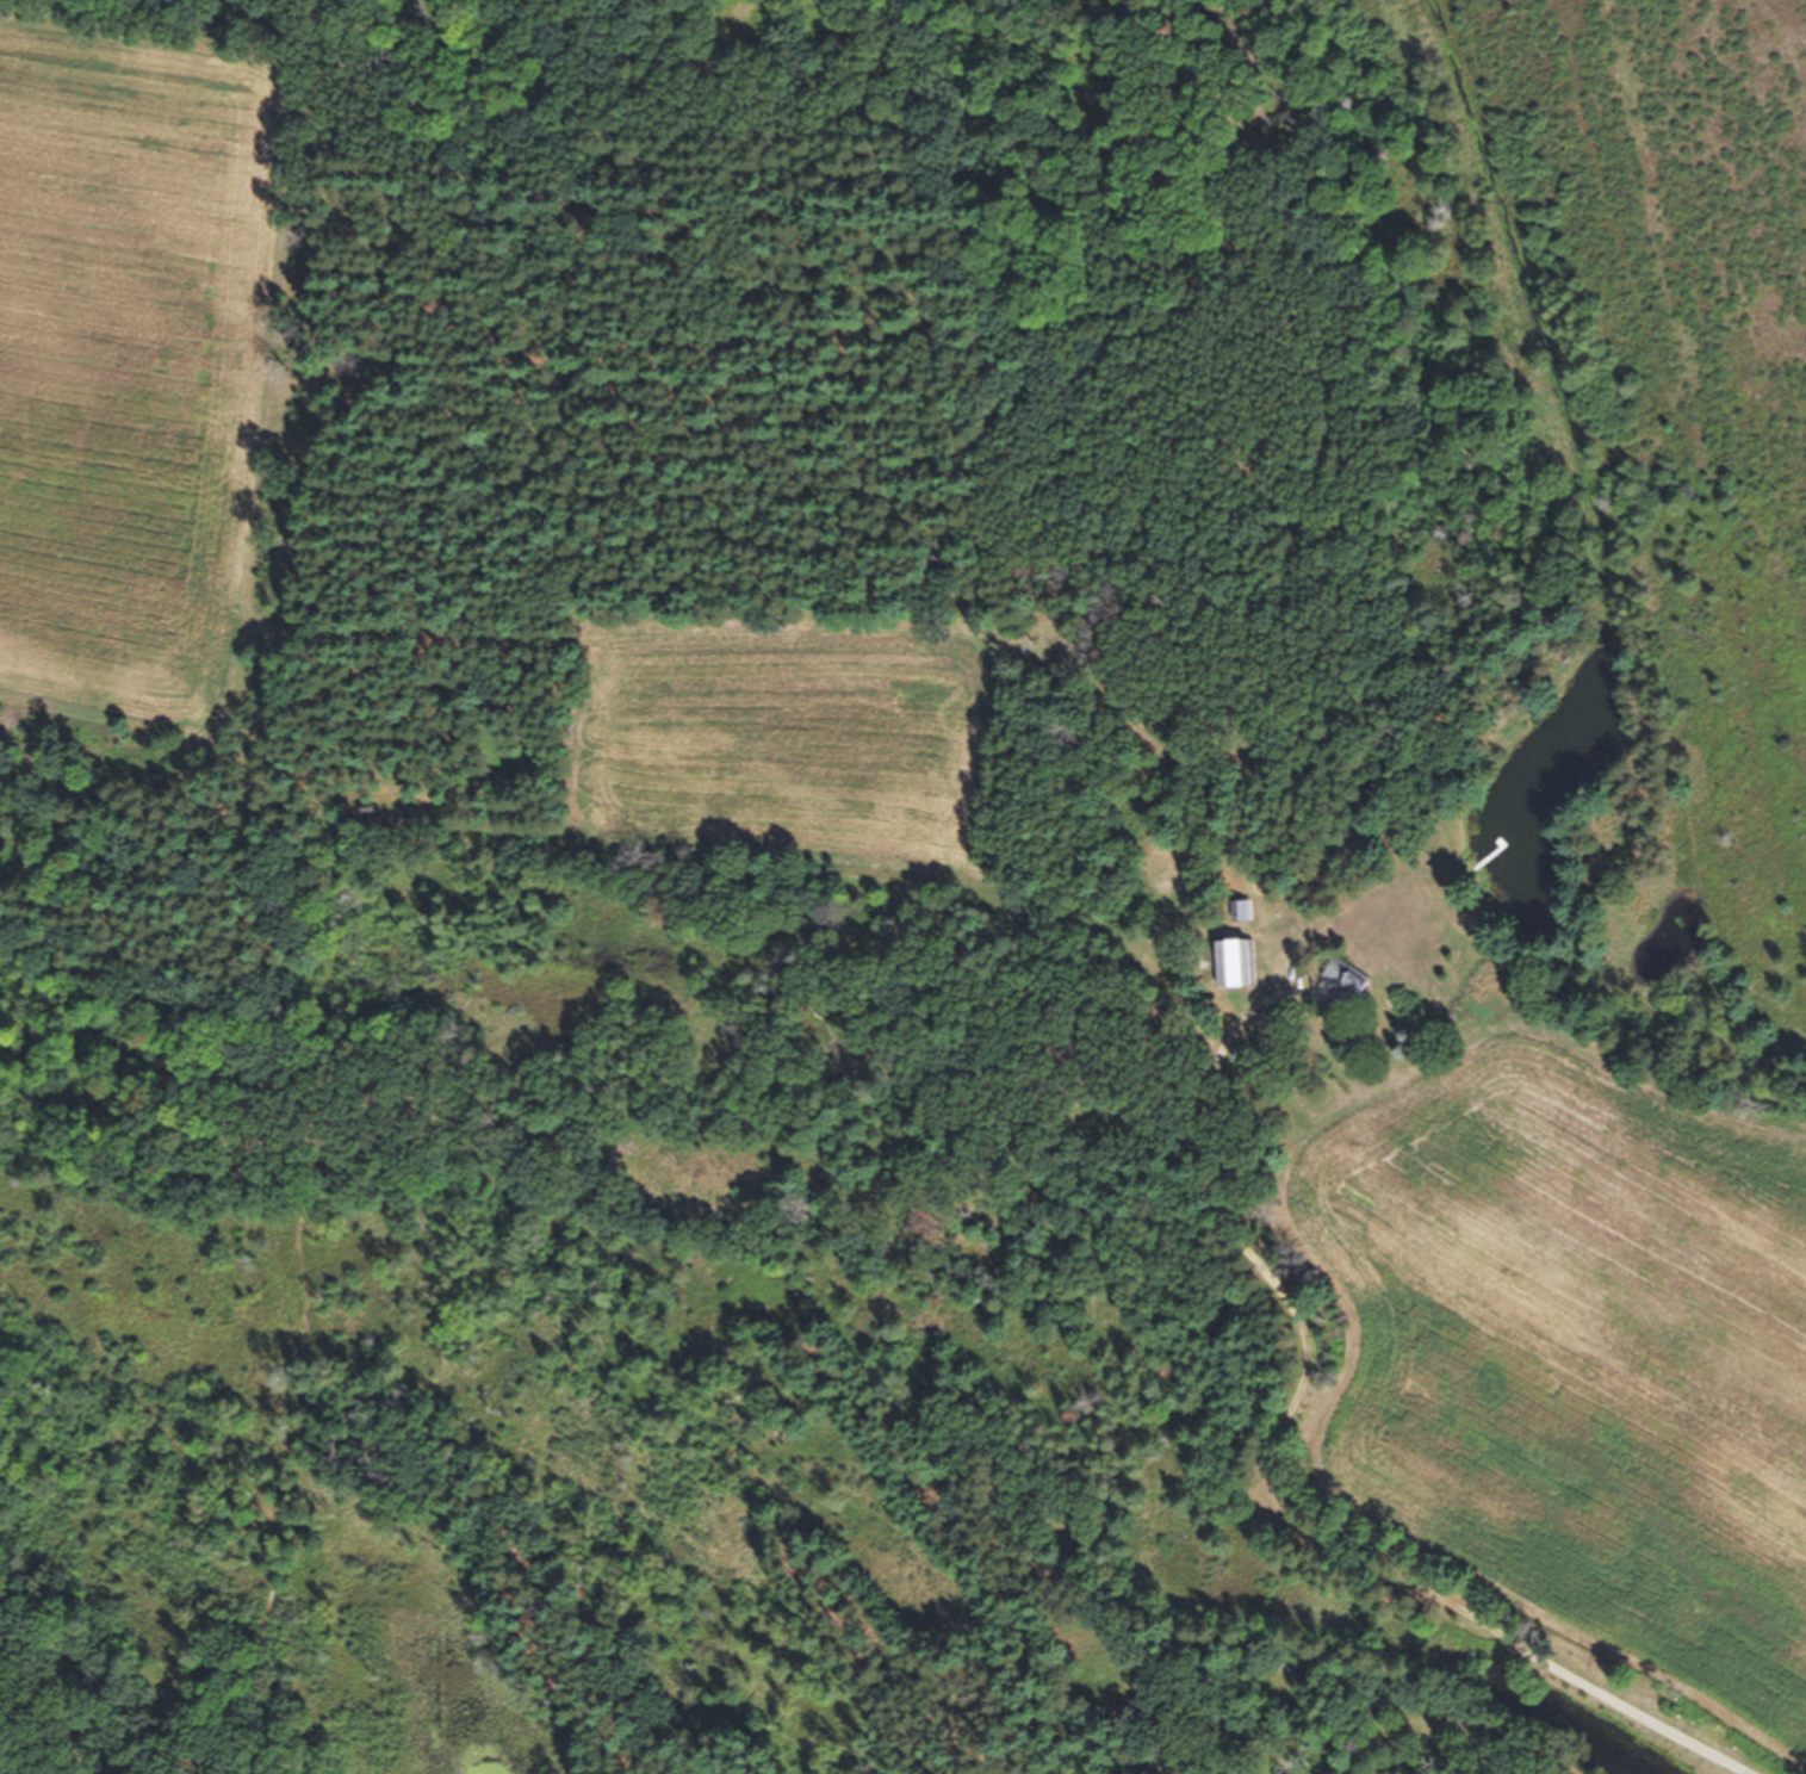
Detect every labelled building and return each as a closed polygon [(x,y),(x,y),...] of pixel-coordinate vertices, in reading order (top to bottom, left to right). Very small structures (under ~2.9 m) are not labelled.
[(1215,998),(1247,998),(1248,951),(1216,951),(1215,998)] [(1326,977),(1341,1017),(1371,1006),(1356,966),(1326,977)]
